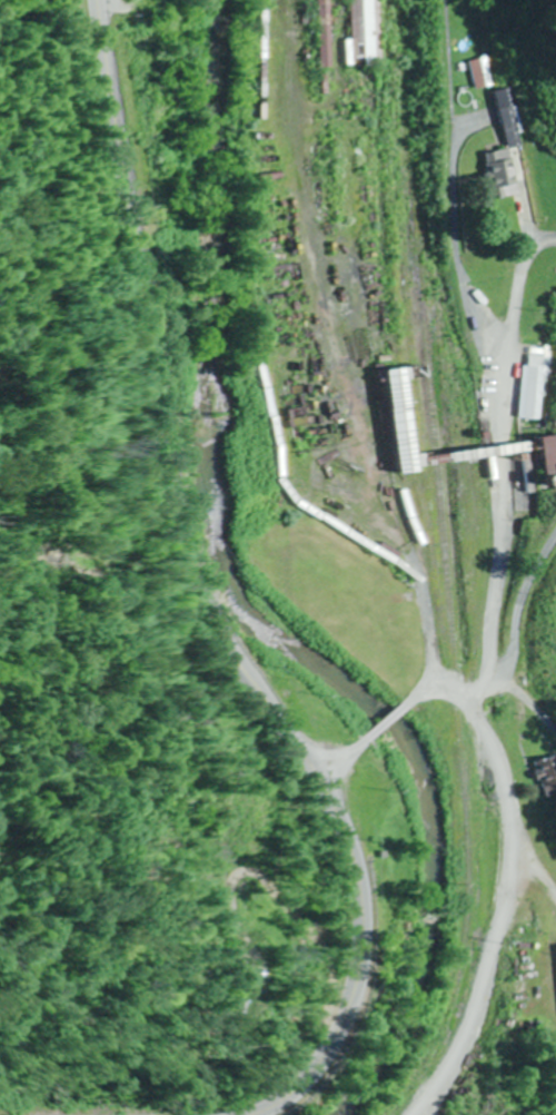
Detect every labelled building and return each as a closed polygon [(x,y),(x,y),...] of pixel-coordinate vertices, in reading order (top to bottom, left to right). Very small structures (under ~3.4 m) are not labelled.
[(333,0),(319,0),(321,68),(334,68),(333,0)] [(354,68),(382,67),(381,0),(353,0),(354,68)] [(466,61),(471,89),(488,86),(482,58),(466,61)] [(519,146),(509,88),(493,91),(502,149),(519,146)] [(481,154),(487,199),(514,195),(508,150),(481,154)] [(541,351),(528,351),(527,365),(522,364),(519,419),(538,420),(541,351)] [(401,473),(420,471),(408,369),(390,371),(401,473)] [(545,451),(553,451),(553,438),(540,438),(540,462),(545,462),(545,451)] [(541,760),(541,796),(555,796),(555,760),(541,760)]
